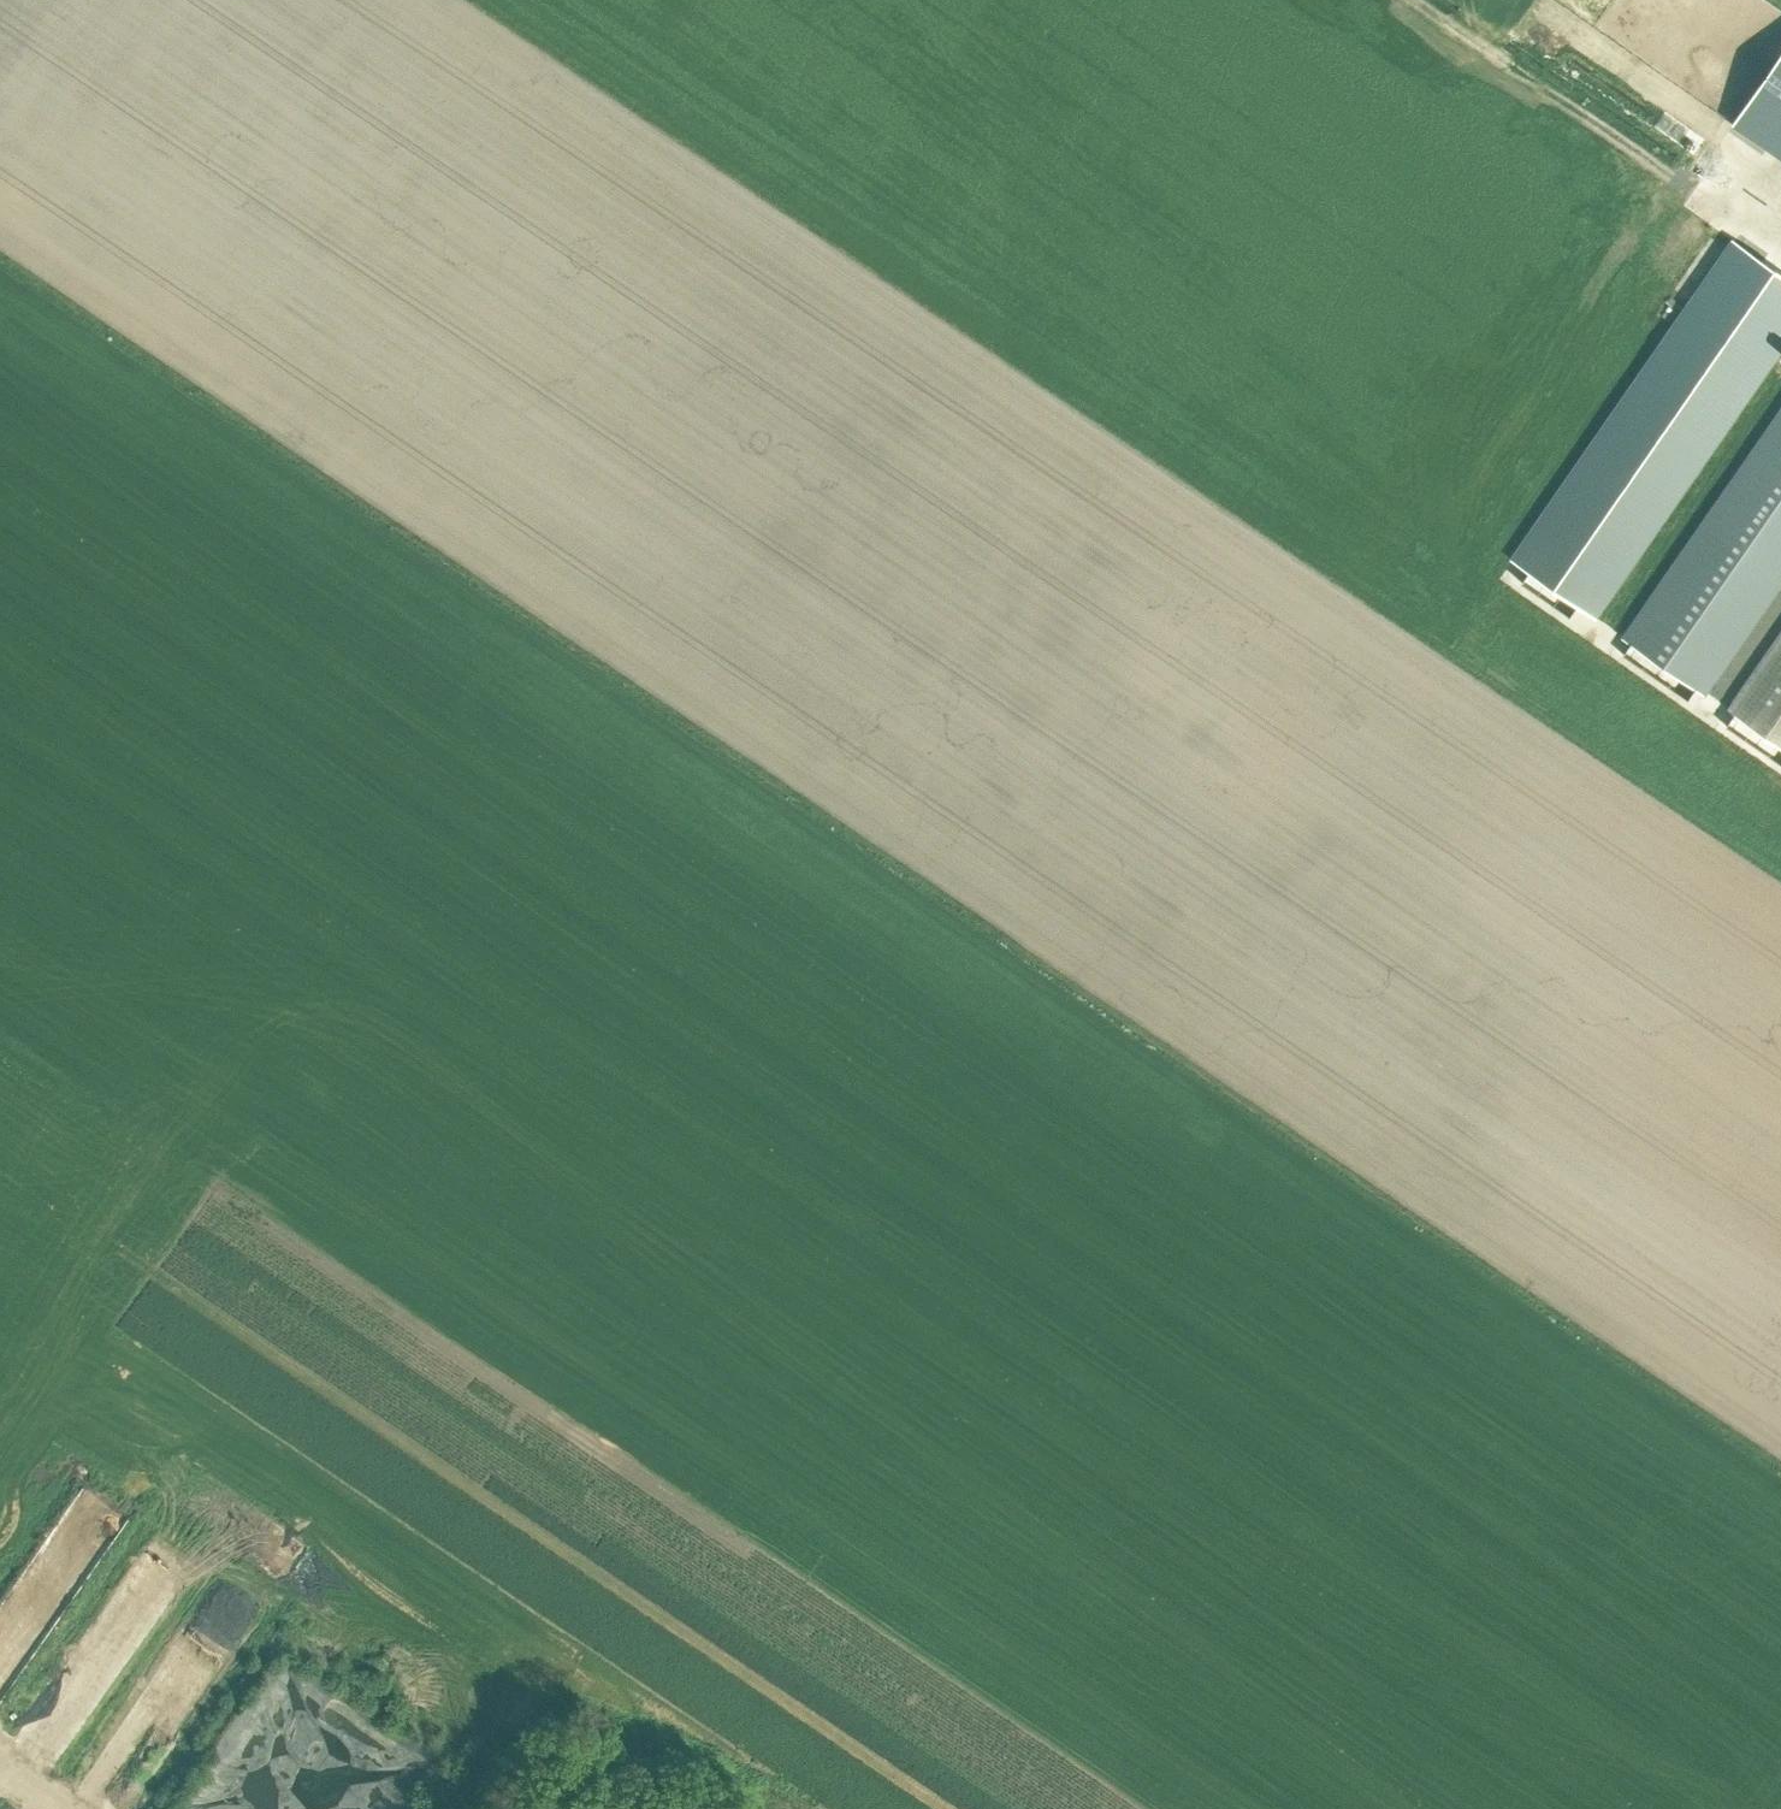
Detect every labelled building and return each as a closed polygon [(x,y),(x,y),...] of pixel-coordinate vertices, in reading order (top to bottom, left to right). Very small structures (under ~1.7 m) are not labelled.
[(1732,127),(1780,161),(1780,56),(1760,87),(1743,112),(1740,116),(1732,127)] [(1780,362),(1780,274),(1741,246),(1519,565),(1602,622),(1780,362)] [(1780,583),(1780,418),(1628,639),(1705,692),(1780,583)] [(1734,711),(1780,744),(1780,643),(1734,711)] [(353,1734),(318,1727),(313,1754),(321,1763),(348,1769),(342,1799),(375,1806),(374,1808),(395,1808),(401,1803),(407,1776),(415,1768),(434,1750),(383,1697),(372,1708),(337,1671),(328,1669),(313,1654),(303,1652),(297,1676),(353,1734)]
